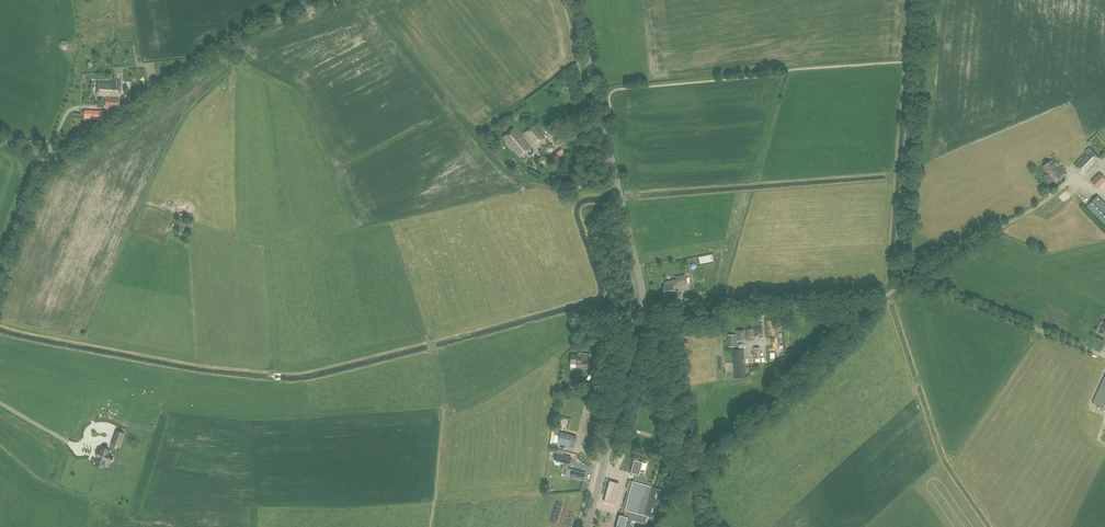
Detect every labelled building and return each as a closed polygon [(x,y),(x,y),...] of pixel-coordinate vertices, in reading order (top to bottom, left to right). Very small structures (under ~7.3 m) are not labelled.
[(117,83),(106,82),(106,96),(105,107),(119,108),(121,81),(117,81),(117,83)] [(106,96),(106,82),(98,82),(97,96),(106,96)] [(525,132),(535,144),(543,137),(533,125),(525,132)] [(503,137),(519,157),(530,148),(514,128),(503,137)] [(557,157),(564,152),(561,148),(553,153),(557,157)] [(1086,152),(1074,164),(1085,175),(1101,159),(1089,148),(1086,151),(1086,152)] [(1047,170),(1049,173),(1056,168),(1051,161),(1043,166),(1046,170),(1047,170)] [(540,176),(534,167),(533,168),(531,166),(528,169),(536,179),(540,176)] [(1061,176),(1056,168),(1049,173),(1054,181),(1055,183),(1061,179),(1060,177),(1061,176)] [(1096,177),(1104,186),(1104,185),(1104,178),(1100,173),(1096,177)] [(1060,198),(1044,211),(1050,217),(1066,204),(1060,198)] [(676,280),(674,280),(675,289),(678,288),(677,285),(687,284),(685,275),(676,276),(676,280)] [(675,289),(674,280),(664,282),(665,286),(662,286),(664,295),(673,293),(673,289),(675,289)] [(700,301),(699,295),(685,297),(686,303),(700,301)] [(748,330),(743,330),(744,340),(746,340),(746,336),(747,336),(748,340),(754,339),(753,329),(752,329),(752,328),(748,328),(748,330)] [(744,340),(743,330),(735,331),(736,334),(728,335),(728,347),(737,346),(736,340),(744,340)] [(745,377),(743,349),(733,350),(735,378),(745,377)] [(578,352),(578,355),(571,354),(570,363),(577,364),(577,367),(589,368),(591,354),(578,352)] [(1092,403),(1104,409),(1104,375),(1092,403)] [(120,446),(124,434),(116,431),(112,443),(120,446)] [(561,432),(558,444),(574,448),(577,436),(561,432)] [(108,454),(109,451),(102,448),(100,452),(99,452),(97,456),(98,457),(97,461),(96,463),(104,466),(105,464),(106,460),(111,461),(113,456),(108,454)] [(128,453),(120,463),(126,468),(134,458),(128,453)] [(551,460),(566,464),(568,458),(553,454),(551,460)] [(636,482),(652,486),(654,477),(647,475),(646,476),(644,476),(645,473),(640,471),(642,462),(634,460),(631,472),(639,475),(636,482)] [(571,476),(584,480),(586,473),(573,470),(571,476)] [(614,504),(620,482),(609,479),(603,501),(614,504)] [(655,508),(660,489),(652,487),(652,486),(636,482),(629,480),(626,489),(630,490),(624,510),(626,510),(625,511),(643,516),(643,514),(652,517),(655,508)] [(632,524),(631,524),(632,520),(641,523),(643,516),(625,511),(624,516),(619,515),(616,526),(617,526),(633,526),(633,525),(632,525),(632,524)]
